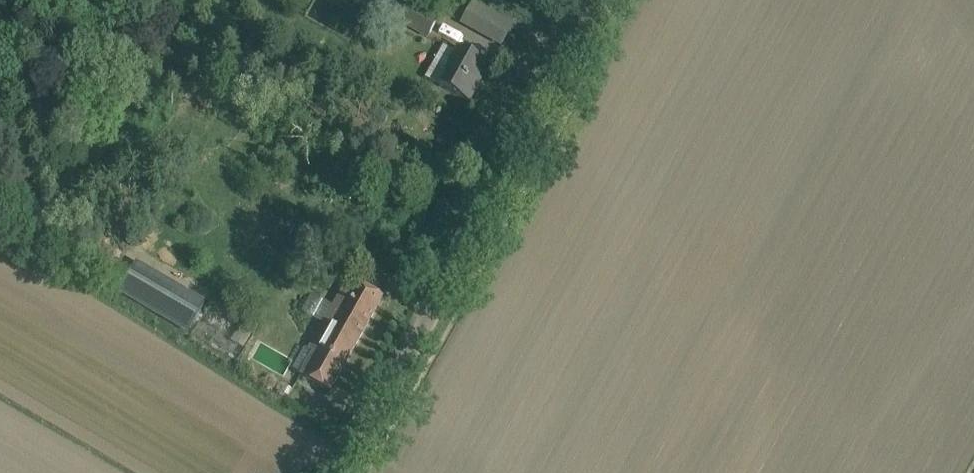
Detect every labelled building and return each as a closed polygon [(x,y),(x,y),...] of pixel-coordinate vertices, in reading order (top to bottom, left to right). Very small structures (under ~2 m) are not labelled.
[(406,0),(401,0),(392,17),(429,38),(440,19),(406,0)] [(448,74),(441,86),(469,102),(490,65),(458,47),(444,72),(448,74)] [(121,289),(119,291),(159,314),(160,313),(173,291),(175,287),(135,264),(134,266),(121,289)] [(311,352),(299,374),(329,391),(382,297),(347,277),(306,349),(311,352)]
